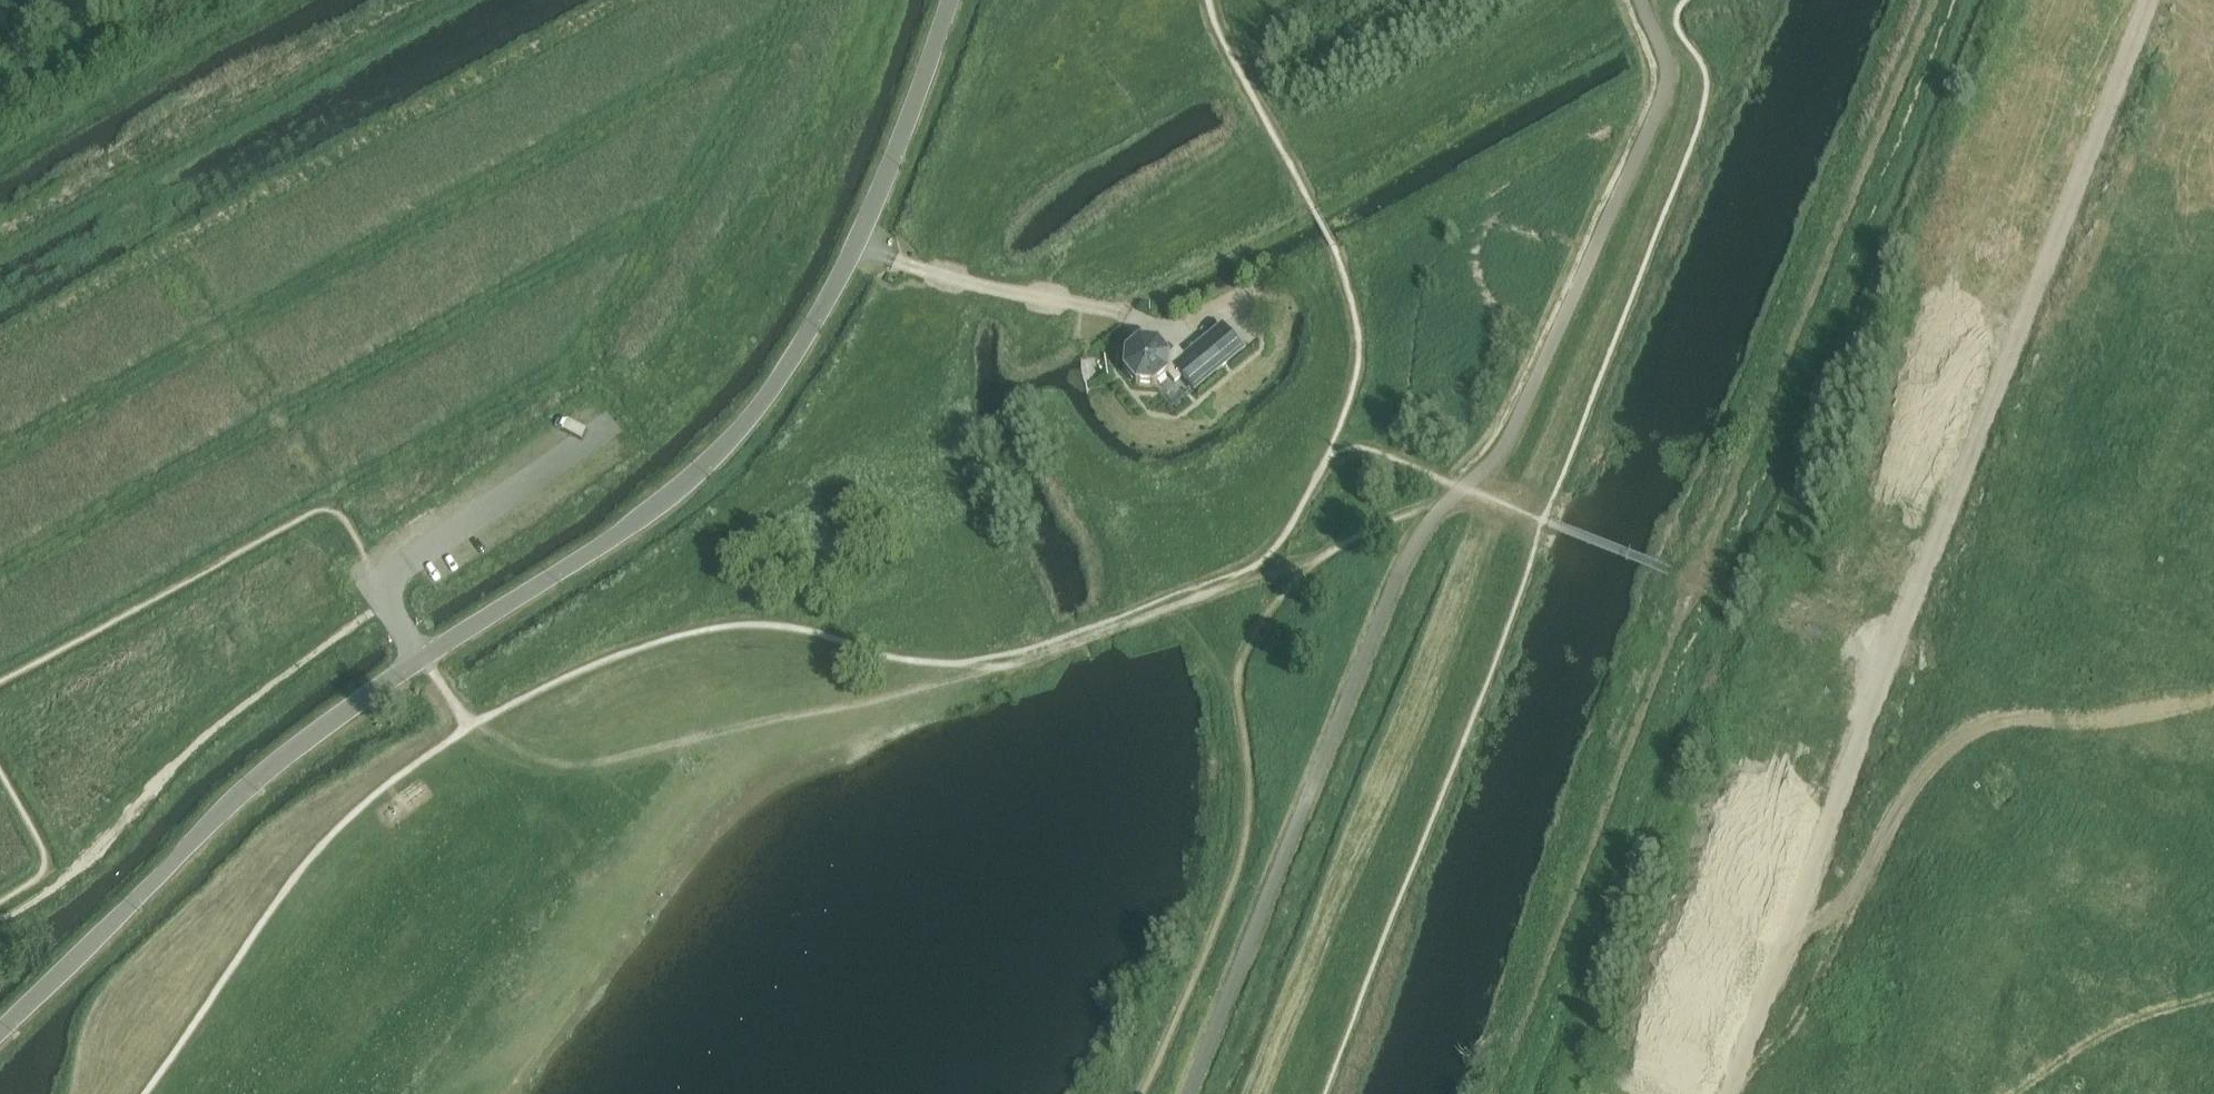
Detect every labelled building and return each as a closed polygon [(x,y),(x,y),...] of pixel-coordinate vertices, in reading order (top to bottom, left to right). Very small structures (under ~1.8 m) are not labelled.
[(1127,354),(1125,372),(1137,386),(1155,388),(1169,376),(1175,384),(1183,377),(1195,391),(1243,351),(1223,327),(1184,359),(1184,360),(1171,359),(1171,358),(1159,344),(1141,342),(1127,354)]
